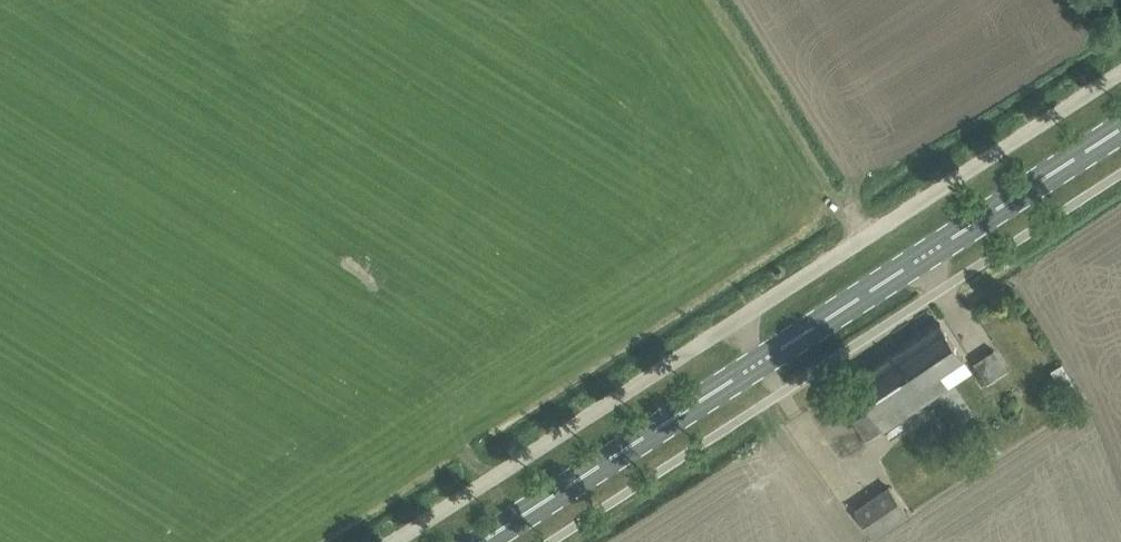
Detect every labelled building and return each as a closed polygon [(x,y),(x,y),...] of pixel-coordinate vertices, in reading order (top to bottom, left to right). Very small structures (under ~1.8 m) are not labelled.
[(941,322),(853,381),(870,406),(870,408),(882,425),(884,427),(885,429),(949,385),(951,384),(948,381),(942,371),(964,356),(953,340),(941,322)] [(976,361),(989,381),(1007,369),(994,349),(976,361)] [(890,486),(856,509),(874,536),(908,513),(890,486)]
